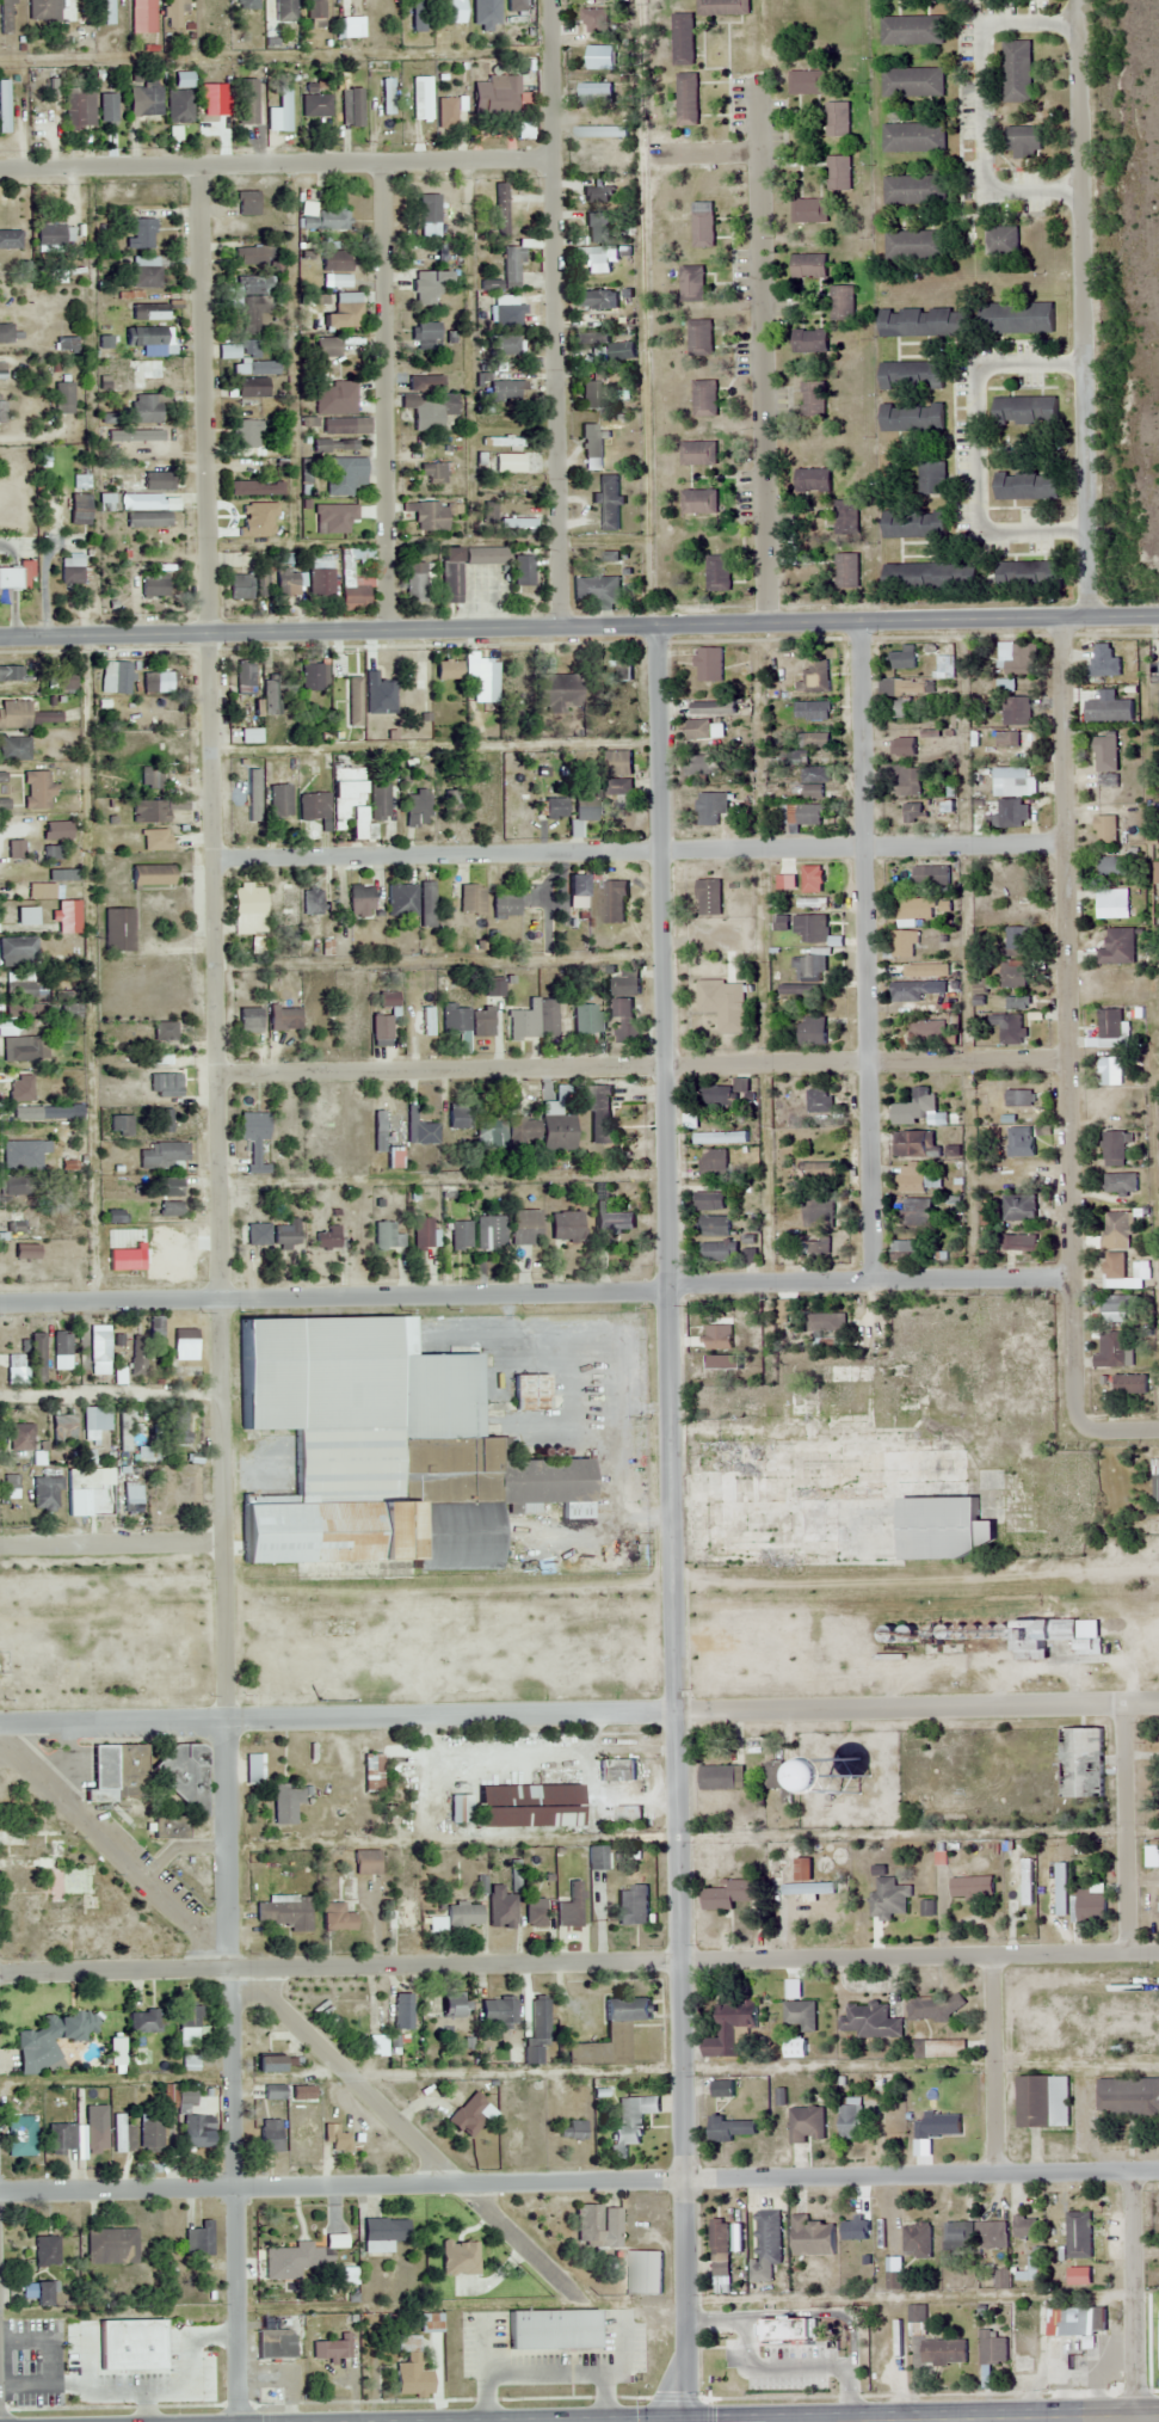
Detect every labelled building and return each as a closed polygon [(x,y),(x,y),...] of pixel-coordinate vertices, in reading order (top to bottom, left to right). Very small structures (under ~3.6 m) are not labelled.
[(10,34),(10,0),(0,0),(0,34),(10,34)] [(59,0),(29,0),(29,23),(59,23),(59,0)] [(114,0),(103,0),(103,25),(114,25),(114,0)] [(155,32),(154,0),(130,0),(130,32),(155,32)] [(181,28),(181,0),(166,0),(166,28),(181,28)] [(238,9),(257,9),(257,0),(238,0),(238,9)] [(274,19),(294,19),(294,0),(274,0),(274,19)] [(306,20),(324,20),(324,0),(306,0),(306,20)] [(411,32),(424,32),(424,0),(411,0),(411,32)] [(445,23),(462,23),(462,0),(445,0),(445,23)] [(489,25),(489,9),(499,9),(499,0),(472,0),(472,25),(489,25)] [(524,0),(507,0),(507,11),(524,11),(524,0)] [(747,16),(747,0),(697,0),(697,16),(747,16)] [(600,25),(600,9),(575,9),(575,25),(600,25)] [(673,66),(693,66),(693,14),(673,14),(673,66)] [(881,16),(881,45),(942,45),(942,16),(881,16)] [(1031,102),(1031,39),(1003,39),(1003,102),(1031,102)] [(630,40),(613,40),(613,56),(605,56),(605,67),(630,67),(630,40)] [(882,96),(943,96),(943,68),(882,68),(882,96)] [(789,71),(789,94),(824,94),(824,71),(789,71)] [(677,74),(677,126),(697,126),(697,74),(677,74)] [(517,76),(485,76),(485,82),(473,82),(473,115),(517,115),(517,76)] [(8,133),(8,80),(0,80),(0,133),(8,133)] [(238,80),(238,124),(256,124),(256,80),(238,80)] [(203,110),(224,110),(224,84),(203,84),(203,110)] [(290,131),(290,84),(279,84),(279,108),(267,108),(267,131),(290,131)] [(612,84),(579,84),(579,106),(612,106),(612,84)] [(129,116),(160,116),(160,86),(129,86),(129,116)] [(341,88),(341,125),(361,125),(361,88),(341,88)] [(64,131),(94,131),(94,89),(64,89),(64,131)] [(168,90),(168,121),(192,121),(192,90),(168,90)] [(116,93),(100,93),(100,122),(116,122),(116,93)] [(302,94),(302,117),(330,117),(330,94),(302,94)] [(437,98),(437,128),(455,128),(455,98),(437,98)] [(849,102),(826,102),(826,136),(849,136),(849,102)] [(31,133),(45,134),(45,121),(31,120),(31,133)] [(943,124),(882,124),(882,152),(943,152),(943,124)] [(1041,158),(1041,127),(1006,127),(1006,158),(1041,158)] [(828,191),(850,191),(850,156),(828,156),(828,191)] [(947,176),(884,176),(884,204),(947,204),(947,176)] [(603,181),(585,181),(585,202),(613,203),(614,187),(603,187),(603,181)] [(495,236),(506,236),(506,183),(495,183),(495,236)] [(168,185),(149,185),(149,199),(168,199),(168,185)] [(258,216),(258,192),(236,192),(236,216),(258,216)] [(439,224),(439,194),(419,194),(419,224),(439,224)] [(792,222),(827,222),(827,199),(792,199),(792,222)] [(302,216),(316,216),(316,229),(347,229),(347,210),(316,210),(316,202),(302,202),(302,216)] [(693,248),(713,248),(713,202),(693,202),(693,248)] [(586,213),(586,243),(611,243),(610,213),(586,213)] [(132,248),(153,248),(153,219),(132,219),(132,248)] [(36,225),(36,245),(82,245),(82,225),(36,225)] [(1017,256),(1017,227),(986,227),(986,256),(1017,256)] [(20,231),(0,231),(0,249),(20,249),(20,231)] [(886,232),(886,259),(947,259),(947,232),(886,232)] [(234,247),(234,266),(270,266),(270,247),(234,247)] [(503,288),(521,288),(521,247),(503,247),(503,288)] [(349,270),(349,251),(321,251),(321,270),(349,270)] [(585,271),(609,271),(609,253),(585,253),(585,271)] [(826,255),(792,255),(792,277),(826,277),(826,255)] [(158,288),(158,257),(132,258),(133,288),(158,288)] [(681,266),(681,302),(704,302),(704,266),(681,266)] [(434,271),(408,271),(408,279),(414,279),(414,305),(434,305),(434,271)] [(270,294),(270,276),(236,276),(236,294),(270,294)] [(853,286),(831,286),(831,321),(853,321),(853,286)] [(572,291),(572,308),(616,308),(616,291),(572,291)] [(270,313),(270,297),(241,297),(241,334),(258,334),(258,313),(270,313)] [(1052,333),(1052,302),(979,302),(979,333),(1052,333)] [(166,304),(131,304),(131,320),(166,320),(166,304)] [(342,304),(342,325),(353,325),(353,304),(342,304)] [(879,336),(973,336),(972,308),(879,308),(879,336)] [(689,355),(711,355),(711,320),(689,320),(689,355)] [(438,323),(414,323),(414,343),(438,343),(438,323)] [(22,343),(22,333),(11,333),(11,324),(0,324),(0,343),(22,343)] [(128,346),(142,346),(142,356),(164,356),(164,327),(128,327),(128,346)] [(828,330),(793,330),(793,353),(828,353),(828,330)] [(609,333),(574,333),(574,344),(610,344),(610,359),(634,359),(634,343),(609,343),(609,333)] [(519,336),(489,336),(489,355),(519,355),(519,336)] [(314,356),(338,356),(338,337),(314,337),(314,356)] [(361,355),(361,340),(348,340),(348,355),(361,355)] [(239,345),(219,345),(219,358),(239,358),(239,345)] [(591,350),(592,358),(607,356),(607,348),(591,350)] [(163,380),(163,361),(141,361),(141,380),(163,380)] [(881,362),(881,388),(942,388),(942,362),(881,362)] [(268,364),(233,364),(233,375),(268,375),(268,364)] [(442,391),(442,376),(409,376),(409,391),(442,391)] [(235,378),(235,398),(268,398),(268,378),(235,378)] [(716,381),(693,381),(693,418),(716,418),(716,381)] [(355,414),(355,382),(316,382),(316,414),(355,414)] [(524,402),(524,382),(490,382),(490,402),(524,402)] [(601,382),(581,382),(581,409),(601,409),(601,382)] [(825,382),(803,382),(803,417),(825,417),(825,382)] [(55,383),(55,415),(73,415),(73,383),(55,383)] [(441,415),(458,415),(458,394),(400,394),(401,409),(414,409),(414,429),(441,429),(441,415)] [(162,395),(130,395),(130,423),(162,423),(162,395)] [(993,425),(1056,425),(1056,397),(993,397),(993,425)] [(881,431),(943,431),(943,404),(881,404),(881,431)] [(369,435),(369,419),(324,419),(324,435),(369,435)] [(238,448),(261,448),(261,458),(275,458),(275,445),(262,445),(262,421),(238,421),(238,448)] [(596,424),(582,424),(582,460),(604,460),(604,432),(596,432),(596,424)] [(166,429),(132,429),(132,446),(166,447),(166,429)] [(356,441),(313,441),(313,452),(356,452),(356,441)] [(716,443),(680,443),(680,466),(716,466),(716,443)] [(524,455),(495,455),(495,474),(524,474),(524,455)] [(353,485),(365,485),(365,458),(327,458),(327,497),(353,497),(353,485)] [(945,462),(918,462),(918,494),(945,494),(945,462)] [(450,480),(450,464),(419,464),(419,480),(450,480)] [(796,492),(830,492),(830,469),(796,469),(796,492)] [(995,472),(995,499),(1058,499),(1058,472),(995,472)] [(143,490),(171,490),(171,473),(143,473),(143,490)] [(600,504),(600,532),(619,532),(618,476),(600,476),(601,495),(593,495),(593,504),(600,504)] [(283,482),(228,482),(228,496),(283,496),(283,482)] [(682,514),(717,514),(717,491),(682,491),(682,514)] [(121,509),(162,509),(162,494),(121,494),(121,509)] [(858,501),(835,501),(835,535),(858,535),(858,501)] [(461,514),(461,504),(416,503),(416,531),(447,531),(447,514),(461,514)] [(89,507),(70,507),(70,526),(89,526),(89,507)] [(883,510),(883,536),(945,536),(945,511),(883,510)] [(122,514),(122,527),(168,527),(168,514),(122,514)] [(502,530),(535,530),(535,519),(502,519),(502,530)] [(234,530),(276,530),(276,520),(234,520),(234,530)] [(341,549),(342,607),(368,606),(367,578),(352,578),(351,559),(372,559),(372,548),(341,549)] [(460,548),(441,548),(441,603),(460,603),(460,548)] [(464,564),(506,564),(506,548),(464,548),(464,564)] [(835,589),(859,589),(859,554),(835,554),(835,589)] [(61,584),(82,584),(82,555),(61,555),(61,584)] [(534,586),(534,556),(513,556),(513,586),(534,586)] [(730,592),(730,556),(707,556),(707,592),(730,592)] [(332,597),(332,557),(310,557),(310,597),(332,597)] [(425,563),(406,563),(406,603),(425,603),(425,563)] [(997,563),(997,584),(1059,584),(1059,563),(997,563)] [(976,590),(976,564),(883,564),(883,590),(976,590)] [(298,597),(298,568),(277,568),(277,597),(298,597)] [(267,573),(256,573),(256,597),(267,597),(267,573)] [(166,598),(166,574),(140,574),(140,598),(166,598)] [(229,600),(252,600),(252,575),(229,575),(229,600)] [(573,577),(573,604),(620,604),(620,577),(573,577)] [(1036,644),(998,644),(998,674),(1036,674),(1036,644)] [(1120,676),(1120,658),(1111,658),(1111,644),(1092,644),(1092,676),(1120,676)] [(891,669),(914,669),(914,645),(903,645),(903,653),(891,653),(891,669)] [(722,648),(695,648),(695,682),(722,682),(722,648)] [(365,687),(396,687),(396,659),(365,659),(365,687)] [(497,703),(497,659),(474,659),(474,703),(497,703)] [(237,694),(254,694),(254,660),(237,660),(237,694)] [(460,680),(460,660),(436,660),(436,680),(460,680)] [(797,694),(827,694),(828,661),(807,660),(807,682),(798,682),(797,694)] [(130,662),(101,662),(100,694),(130,694),(130,662)] [(406,708),(424,708),(424,682),(427,682),(427,662),(406,662),(406,708)] [(631,683),(631,662),(599,662),(599,683),(631,683)] [(301,690),(327,690),(327,663),(301,663),(301,690)] [(0,666),(0,682),(24,682),(24,666),(0,666)] [(73,667),(49,667),(49,689),(73,689),(73,667)] [(172,672),(142,672),(142,693),(172,693),(172,672)] [(579,675),(537,675),(537,712),(579,712),(579,675)] [(292,695),(292,677),(265,677),(265,714),(279,714),(279,695),(292,695)] [(879,696),(935,696),(935,681),(879,681),(879,696)] [(1030,697),(1003,697),(1003,725),(1030,725),(1030,697)] [(30,724),(60,724),(60,712),(31,712),(31,702),(0,701),(0,728),(30,729),(30,724)] [(910,717),(910,702),(891,702),(891,717),(910,717)] [(830,721),(830,703),(796,703),(796,721),(830,721)] [(688,720),(688,740),(711,740),(711,720),(688,720)] [(241,745),(261,745),(261,728),(241,728),(241,745)] [(1019,749),(1019,732),(996,732),(996,749),(1019,749)] [(830,733),(799,733),(799,748),(830,748),(830,733)] [(1095,772),(1117,772),(1117,733),(1095,733),(1095,772)] [(0,737),(0,761),(28,761),(28,737),(0,737)] [(778,751),(778,765),(806,765),(806,751),(778,751)] [(607,752),(607,776),(632,776),(632,752),(607,752)] [(900,753),(900,762),(946,762),(946,753),(900,753)] [(689,755),(689,774),(722,774),(722,755),(689,755)] [(920,796),(920,767),(893,767),(893,796),(920,796)] [(164,790),(164,768),(141,768),(141,790),(164,790)] [(829,768),(802,768),(802,782),(829,782),(829,768)] [(51,784),(48,784),(48,771),(23,771),(23,809),(51,809),(51,784)] [(1117,774),(1098,774),(1098,786),(1117,785),(1117,774)] [(632,780),(609,780),(609,796),(632,796),(632,780)] [(362,782),(331,782),(331,794),(299,794),(299,820),(330,820),(330,829),(346,829),(346,837),(362,838),(362,782)] [(371,819),(389,819),(389,784),(371,784),(371,819)] [(291,818),(291,785),(270,785),(270,818),(291,818)] [(804,798),(822,798),(822,787),(804,787),(804,798)] [(457,789),(445,789),(445,815),(457,815),(457,789)] [(406,827),(431,827),(431,791),(406,791),(406,827)] [(576,821),(599,821),(599,802),(595,802),(595,792),(576,792),(576,821)] [(727,814),(727,793),(698,793),(698,827),(717,827),(717,814),(727,814)] [(260,795),(234,796),(234,819),(260,818),(260,795)] [(509,798),(509,828),(529,828),(529,798),(509,798)] [(566,820),(566,799),(544,799),(544,820),(566,820)] [(131,801),(131,823),(167,823),(167,811),(187,811),(187,801),(131,801)] [(922,804),(904,804),(904,823),(922,823),(922,804)] [(825,805),(796,805),(796,826),(825,826),(825,805)] [(1094,816),(1094,843),(1116,843),(1116,816),(1094,816)] [(71,822),(43,822),(43,840),(71,840),(71,822)] [(7,841),(7,871),(1,871),(2,881),(19,881),(19,857),(23,857),(23,840),(7,841)] [(45,860),(60,860),(60,846),(45,846),(45,860)] [(1118,858),(1098,858),(1098,875),(1125,875),(1125,865),(1137,865),(1137,849),(1118,849),(1118,858)] [(171,886),(171,865),(130,865),(130,886),(171,886)] [(792,884),(820,884),(820,867),(792,867),(792,884)] [(948,885),(948,867),(913,867),(913,886),(948,885)] [(47,881),(76,881),(76,870),(47,870),(47,881)] [(585,875),(568,875),(568,897),(585,897),(585,875)] [(720,880),(697,880),(697,916),(720,916),(720,880)] [(421,918),(434,918),(434,882),(421,882),(421,918)] [(604,882),(604,924),(626,924),(626,882),(604,882)] [(297,925),(297,884),(280,884),(280,925),(297,925)] [(415,917),(415,885),(389,885),(389,917),(415,917)] [(233,886),(233,933),(264,933),(264,886),(233,886)] [(372,886),(348,886),(348,917),(372,917),(372,886)] [(484,886),(460,886),(460,916),(484,916),(484,886)] [(303,915),(320,915),(320,889),(303,889),(303,915)] [(1128,890),(1097,890),(1097,917),(1128,917),(1128,890)] [(518,919),(518,893),(492,893),(492,919),(518,919)] [(934,919),(934,899),(898,899),(898,919),(934,919)] [(79,901),(57,901),(57,923),(79,923),(79,901)] [(38,907),(16,907),(16,925),(38,925),(38,907)] [(133,908),(104,908),(104,952),(133,952),(133,908)] [(827,916),(793,916),(793,935),(803,935),(803,943),(827,943),(827,916)] [(1028,954),(1028,926),(1007,926),(1007,954),(1028,954)] [(1097,964),(1135,964),(1135,929),(1108,929),(1108,950),(1097,950),(1097,964)] [(892,959),(917,959),(917,931),(892,931),(892,959)] [(36,965),(36,938),(0,938),(0,965),(36,965)] [(824,981),(824,957),(794,957),(794,981),(824,981)] [(1002,989),(1026,989),(1026,963),(1002,963),(1002,989)] [(933,966),(883,966),(883,978),(933,978),(933,966)] [(639,971),(623,971),(623,978),(612,978),(612,995),(639,995),(639,971)] [(493,1037),(493,1001),(502,1001),(503,980),(486,980),(486,1011),(468,1010),(468,1004),(443,1004),(442,1033),(466,1033),(466,1037),(493,1037)] [(744,1033),(744,981),(698,981),(698,1013),(719,1013),(719,1033),(744,1033)] [(36,983),(5,983),(5,999),(36,999),(36,983)] [(930,983),(891,983),(891,1001),(930,1001),(930,983)] [(812,996),(812,985),(779,985),(779,996),(812,996)] [(397,993),(379,992),(379,1007),(396,1008),(397,993)] [(616,1044),(633,1044),(633,999),(613,999),(613,1021),(616,1021),(616,1044)] [(509,1012),(510,1039),(557,1039),(556,1000),(532,1000),(532,1011),(509,1012)] [(1024,1000),(1011,1000),(1011,1010),(1025,1010),(1024,1000)] [(605,1035),(605,1017),(597,1017),(597,1006),(575,1006),(575,1035),(605,1035)] [(260,1008),(239,1008),(239,1030),(260,1030),(260,1008)] [(299,1029),(299,1009),(276,1009),(276,1029),(299,1029)] [(1098,1039),(1121,1039),(1121,1010),(1098,1010),(1098,1039)] [(341,1044),(358,1044),(358,1013),(341,1013),(341,1044)] [(390,1046),(390,1015),(372,1015),(372,1046),(390,1046)] [(1002,1044),(1024,1044),(1024,1016),(990,1016),(990,1027),(1002,1027),(1002,1044)] [(825,1017),(799,1017),(799,1046),(825,1046),(825,1017)] [(16,1036),(16,1021),(0,1021),(0,1036),(16,1036)] [(936,1021),(911,1021),(911,1040),(936,1040),(936,1021)] [(175,1040),(175,1023),(152,1023),(152,1040),(175,1040)] [(40,1038),(27,1038),(27,1046),(7,1046),(7,1062),(40,1062),(40,1038)] [(1121,1059),(1101,1059),(1101,1085),(1121,1085),(1121,1059)] [(149,1097),(181,1097),(181,1074),(149,1074),(149,1097)] [(732,1087),(702,1087),(702,1105),(748,1105),(748,1078),(732,1078),(732,1087)] [(47,1081),(16,1081),(16,1102),(47,1102),(47,1081)] [(617,1144),(617,1129),(609,1129),(610,1087),(583,1087),(582,1111),(592,1111),(591,1144),(617,1144)] [(929,1088),(911,1088),(911,1120),(929,1120),(929,1088)] [(832,1113),(832,1090),(807,1090),(807,1113),(832,1113)] [(1005,1110),(1031,1110),(1031,1091),(1005,1091),(1005,1110)] [(449,1103),(449,1130),(471,1130),(471,1103),(449,1103)] [(543,1152),(574,1152),(574,1116),(561,1116),(561,1103),(543,1103),(543,1152)] [(35,1120),(35,1109),(14,1109),(14,1120),(35,1120)] [(155,1110),(155,1133),(171,1133),(171,1110),(155,1110)] [(373,1112),(373,1153),(384,1153),(384,1112),(373,1112)] [(269,1174),(269,1163),(265,1163),(265,1113),(238,1113),(238,1137),(248,1137),(248,1174),(269,1174)] [(110,1137),(131,1137),(131,1117),(110,1117),(110,1137)] [(507,1150),(529,1150),(529,1139),(538,1139),(538,1119),(507,1119),(507,1150)] [(480,1120),(480,1148),(503,1148),(503,1120),(480,1120)] [(408,1145),(437,1145),(437,1122),(408,1122),(408,1145)] [(338,1125),(317,1126),(317,1142),(338,1141),(338,1125)] [(353,1144),(365,1144),(365,1126),(353,1126),(353,1144)] [(1013,1128),(1013,1152),(1040,1152),(1040,1136),(1032,1136),(1032,1128),(1013,1128)] [(895,1132),(895,1158),(936,1158),(936,1132),(895,1132)] [(1103,1132),(1103,1167),(1125,1167),(1125,1132),(1103,1132)] [(745,1133),(700,1133),(700,1144),(745,1144),(745,1133)] [(42,1142),(2,1142),(2,1170),(42,1170),(42,1142)] [(139,1170),(181,1170),(181,1143),(149,1143),(149,1151),(139,1151),(139,1170)] [(699,1151),(699,1176),(726,1176),(726,1151),(699,1151)] [(826,1165),(807,1164),(806,1179),(824,1180),(826,1165)] [(901,1193),(925,1193),(925,1167),(901,1167),(901,1193)] [(1103,1194),(1136,1194),(1136,1174),(1103,1174),(1103,1194)] [(0,1195),(36,1195),(36,1176),(0,1176),(0,1195)] [(180,1179),(154,1179),(154,1196),(180,1196),(180,1179)] [(725,1193),(695,1193),(695,1212),(725,1212),(725,1193)] [(835,1197),(803,1197),(803,1224),(835,1224),(835,1197)] [(1035,1197),(1003,1197),(1003,1221),(1035,1221),(1035,1197)] [(904,1225),(934,1225),(934,1200),(904,1200),(904,1225)] [(180,1203),(159,1203),(159,1216),(180,1216),(180,1203)] [(511,1245),(541,1245),(541,1211),(511,1211),(511,1245)] [(551,1213),(551,1241),(584,1241),(584,1213),(551,1213)] [(1130,1249),(1130,1213),(1103,1213),(1103,1249),(1130,1249)] [(11,1214),(11,1230),(21,1230),(21,1214),(11,1214)] [(597,1231),(634,1231),(634,1214),(597,1214),(597,1231)] [(505,1217),(477,1217),(477,1250),(505,1250),(505,1217)] [(700,1237),(729,1237),(729,1217),(700,1217),(700,1237)] [(414,1251),(432,1251),(432,1218),(414,1218),(414,1251)] [(375,1250),(394,1250),(394,1222),(375,1222),(375,1250)] [(470,1222),(451,1222),(451,1250),(470,1250),(470,1222)] [(299,1223),(274,1223),(274,1248),(299,1248),(299,1223)] [(269,1246),(269,1225),(247,1225),(247,1246),(269,1246)] [(315,1229),(315,1250),(339,1250),(339,1229),(315,1229)] [(115,1243),(175,1243),(175,1230),(115,1230),(115,1243)] [(1003,1254),(1037,1254),(1037,1236),(1003,1236),(1003,1254)] [(830,1256),(830,1241),(805,1241),(805,1256),(830,1256)] [(919,1241),(892,1241),(892,1259),(919,1259),(919,1241)] [(737,1243),(701,1243),(701,1262),(737,1262),(737,1243)] [(161,1252),(161,1272),(184,1272),(184,1252),(161,1252)] [(35,1273),(35,1253),(14,1253),(14,1273),(35,1273)] [(1124,1287),(1124,1253),(1105,1253),(1105,1287),(1124,1287)] [(1132,1296),(1102,1296),(1102,1323),(1132,1323),(1132,1296)] [(808,1314),(808,1332),(844,1332),(844,1314),(808,1314)] [(236,1317),(235,1430),(292,1430),(292,1496),(239,1496),(239,1562),(409,1563),(409,1569),(493,1570),(493,1505),(518,1505),(518,1514),(536,1514),(536,1504),(588,1505),(588,1459),(513,1459),(513,1438),(476,1438),(477,1356),(412,1354),(412,1318),(236,1317)] [(164,1352),(164,1363),(196,1363),(196,1329),(173,1329),(173,1352),(164,1352)] [(54,1371),(70,1371),(70,1332),(54,1332),(54,1371)] [(1126,1367),(1126,1332),(1101,1332),(1101,1355),(1094,1355),(1094,1367),(1126,1367)] [(44,1334),(31,1334),(31,1383),(44,1383),(44,1334)] [(91,1334),(91,1356),(104,1357),(105,1334),(91,1334)] [(131,1336),(131,1376),(145,1376),(145,1336),(131,1336)] [(745,1358),(719,1358),(719,1381),(745,1381),(745,1358)] [(7,1368),(7,1385),(27,1385),(27,1368),(7,1368)] [(1146,1375),(1114,1375),(1114,1394),(1146,1394),(1146,1375)] [(547,1376),(511,1376),(511,1411),(547,1411),(547,1376)] [(818,1387),(788,1387),(788,1416),(818,1416),(818,1387)] [(111,1407),(83,1407),(83,1432),(111,1432),(111,1407)] [(187,1408),(168,1408),(168,1445),(187,1445),(187,1408)] [(119,1452),(132,1452),(132,1409),(119,1409),(119,1452)] [(53,1438),(75,1438),(75,1416),(53,1416),(53,1438)] [(33,1425),(8,1425),(8,1451),(33,1451),(33,1425)] [(964,1451),(766,1451),(766,1443),(701,1443),(700,1462),(736,1462),(736,1472),(718,1472),(718,1478),(706,1478),(706,1517),(721,1517),(721,1560),(994,1560),(994,1522),(977,1522),(977,1498),(964,1498),(964,1451)] [(68,1516),(102,1516),(102,1469),(68,1469),(68,1516)] [(60,1511),(60,1477),(33,1477),(33,1511),(60,1511)] [(124,1514),(141,1514),(141,1482),(124,1482),(124,1514)] [(1045,1660),(1045,1642),(1075,1641),(1075,1655),(1101,1655),(1101,1640),(1077,1640),(1077,1621),(1013,1622),(1013,1660),(1045,1660)] [(1103,1798),(1103,1729),(1060,1729),(1060,1798),(1103,1798)] [(322,1765),(335,1765),(335,1744),(322,1744),(322,1765)] [(203,1745),(167,1745),(167,1758),(155,1758),(156,1793),(181,1793),(183,1814),(204,1813),(203,1745)] [(91,1790),(85,1790),(85,1801),(144,1801),(144,1746),(91,1746),(91,1790)] [(263,1785),(263,1755),(246,1755),(246,1785),(263,1785)] [(382,1755),(363,1755),(363,1793),(382,1793),(382,1755)] [(598,1761),(598,1784),(635,1784),(635,1761),(598,1761)] [(782,1804),(791,1804),(791,1765),(766,1765),(766,1792),(782,1792),(782,1804)] [(745,1766),(700,1766),(700,1791),(745,1791),(745,1766)] [(295,1826),(295,1804),(303,1804),(303,1787),(273,1787),(273,1826),(295,1826)] [(579,1787),(478,1787),(478,1829),(579,1829),(579,1787)] [(451,1825),(471,1825),(471,1797),(451,1797),(451,1825)] [(152,1838),(186,1838),(186,1817),(152,1817),(152,1838)] [(590,1870),(606,1870),(606,1848),(590,1848),(590,1870)] [(354,1852),(354,1874),(378,1874),(378,1852),(354,1852)] [(82,1854),(47,1855),(47,1924),(82,1924),(82,1854)] [(834,1886),(812,1886),(812,1859),(796,1859),(796,1882),(782,1882),(782,1901),(802,1900),(802,1916),(834,1916),(834,1886)] [(870,1893),(871,1921),(892,1921),(892,1915),(909,1915),(908,1886),(898,1886),(898,1877),(877,1877),(877,1893),(870,1893)] [(994,1878),(951,1878),(951,1900),(994,1900),(994,1878)] [(733,1911),(733,1902),(748,1902),(748,1881),(729,1881),(729,1890),(704,1890),(704,1911),(733,1911)] [(556,1928),(581,1928),(581,1882),(569,1882),(569,1904),(556,1904),(556,1928)] [(502,1897),(502,1886),(489,1886),(489,1928),(515,1928),(515,1897),(502,1897)] [(1006,1917),(1032,1917),(1032,1900),(1025,1900),(1025,1886),(1006,1886),(1006,1917)] [(648,1926),(648,1888),(618,1888),(618,1926),(648,1926)] [(1073,1895),(1073,1923),(1106,1923),(1106,1895),(1073,1895)] [(389,1930),(417,1930),(417,1898),(397,1898),(397,1912),(389,1912),(389,1930)] [(525,1928),(545,1928),(545,1900),(525,1900),(525,1928)] [(354,1914),(344,1914),(344,1904),(322,1904),(322,1932),(354,1932),(354,1914)] [(446,1906),(446,1928),(480,1928),(480,1906),(446,1906)] [(412,2030),(412,1993),(393,1993),(393,2030),(412,2030)] [(451,2030),(451,2022),(467,2022),(467,1996),(440,1995),(439,2030),(451,2030)] [(549,2044),(548,1997),(531,1998),(532,2048),(519,2048),(519,2063),(541,2063),(541,2044),(549,2044)] [(909,1997),(909,2021),(950,2021),(950,2009),(962,2009),(962,1997),(909,1997)] [(481,1999),(481,2024),(516,2024),(516,1999),(481,1999)] [(628,2065),(628,2020),(650,2020),(650,1999),(605,1999),(605,2043),(566,2043),(567,2065),(628,2065)] [(702,2039),(702,2057),(738,2056),(738,2027),(756,2027),(756,2001),(718,2001),(719,2038),(702,2039)] [(816,2002),(784,2002),(784,2032),(816,2032),(816,2002)] [(901,2036),(901,2019),(888,2019),(888,2004),(841,2005),(842,2037),(901,2036)] [(178,2047),(195,2047),(195,2034),(201,2034),(201,2006),(178,2006),(178,2047)] [(19,2069),(58,2067),(57,2042),(83,2041),(81,2011),(42,2013),(43,2031),(17,2032),(19,2069)] [(160,2032),(160,2011),(129,2011),(129,2032),(160,2032)] [(966,2040),(912,2040),(912,2058),(966,2058),(966,2040)] [(281,2071),(281,2056),(255,2056),(255,2071),(281,2071)] [(1018,2127),(1068,2127),(1068,2076),(1018,2076),(1018,2127)] [(1098,2079),(1098,2117),(1158,2117),(1158,2079),(1098,2079)] [(732,2081),(712,2081),(712,2096),(732,2096),(732,2081)] [(284,2085),(263,2086),(264,2100),(284,2099),(284,2085)] [(165,2103),(195,2103),(195,2088),(165,2088),(165,2103)] [(447,2121),(468,2140),(486,2121),(477,2113),(487,2103),(474,2091),(447,2121)] [(619,2098),(620,2126),(611,2126),(611,2158),(628,2157),(628,2145),(642,2145),(642,2114),(660,2114),(659,2097),(619,2098)] [(839,2138),(861,2137),(861,2098),(838,2098),(839,2138)] [(789,2142),(824,2142),(824,2107),(789,2107),(789,2142)] [(134,2124),(126,2124),(126,2113),(114,2113),(114,2153),(134,2153),(134,2124)] [(915,2120),(915,2136),(961,2136),(961,2114),(924,2114),(924,2120),(915,2120)] [(8,2156),(36,2156),(36,2116),(8,2116),(8,2156)] [(183,2148),(211,2148),(211,2116),(183,2116),(183,2148)] [(733,2142),(733,2136),(755,2136),(755,2119),(710,2119),(710,2142),(733,2142)] [(261,2153),(279,2153),(279,2120),(261,2120),(261,2153)] [(141,2152),(162,2152),(162,2121),(141,2121),(141,2152)] [(586,2139),(586,2121),(559,2121),(559,2139),(586,2139)] [(88,2153),(106,2153),(106,2123),(88,2123),(88,2153)] [(330,2152),(351,2147),(347,2132),(339,2134),(336,2123),(323,2126),(330,2152)] [(76,2124),(49,2124),(49,2150),(76,2150),(76,2124)] [(294,2132),(294,2150),(310,2150),(310,2132),(294,2132)] [(621,2248),(621,2206),(577,2206),(577,2248),(621,2248)] [(758,2265),(781,2265),(781,2211),(758,2211),(758,2265)] [(1067,2258),(1091,2258),(1091,2211),(1067,2211),(1067,2258)] [(834,2256),(834,2223),(809,2223),(809,2215),(792,2215),(792,2256),(834,2256)] [(1014,2238),(1039,2238),(1039,2217),(1014,2217),(1014,2238)] [(842,2241),(868,2241),(868,2219),(842,2219),(842,2241)] [(200,2229),(185,2229),(185,2256),(211,2256),(211,2220),(200,2220),(200,2229)] [(407,2220),(363,2220),(363,2242),(407,2242),(407,2220)] [(729,2255),(729,2220),(710,2220),(710,2255),(729,2255)] [(978,2222),(978,2248),(1006,2248),(1006,2222),(978,2222)] [(945,2249),(973,2249),(973,2223),(945,2223),(945,2249)] [(903,2254),(913,2254),(913,2259),(930,2259),(930,2224),(903,2224),(903,2254)] [(136,2264),(136,2229),(88,2229),(88,2264),(136,2264)] [(35,2236),(35,2266),(59,2266),(59,2236),(35,2236)] [(478,2275),(478,2242),(441,2242),(441,2275),(478,2275)] [(300,2279),(300,2267),(323,2267),(322,2249),(312,2249),(312,2246),(265,2247),(265,2280),(300,2279)] [(661,2250),(625,2250),(625,2294),(661,2294),(661,2250)] [(714,2261),(713,2283),(729,2284),(729,2262),(714,2261)] [(52,2282),(35,2282),(35,2306),(52,2306),(52,2282)] [(910,2326),(925,2326),(925,2306),(910,2306),(910,2326)] [(1048,2335),(1105,2335),(1105,2308),(1048,2308),(1048,2335)] [(507,2349),(596,2348),(596,2310),(507,2311),(507,2349)] [(442,2315),(421,2315),(421,2333),(442,2333),(442,2315)] [(759,2343),(817,2343),(817,2317),(759,2317),(759,2343)] [(994,2330),(981,2330),(981,2366),(1006,2366),(1006,2336),(994,2336),(994,2330)] [(257,2362),(293,2362),(293,2332),(257,2332),(257,2362)] [(921,2340),(921,2365),(966,2365),(966,2340),(921,2340)] [(313,2341),(313,2358),(350,2358),(350,2341),(313,2341)] [(152,2359),(152,2378),(204,2378),(202,2359),(152,2359)] [(431,2371),(419,2371),(419,2362),(396,2361),(396,2395),(431,2395),(431,2371)]
